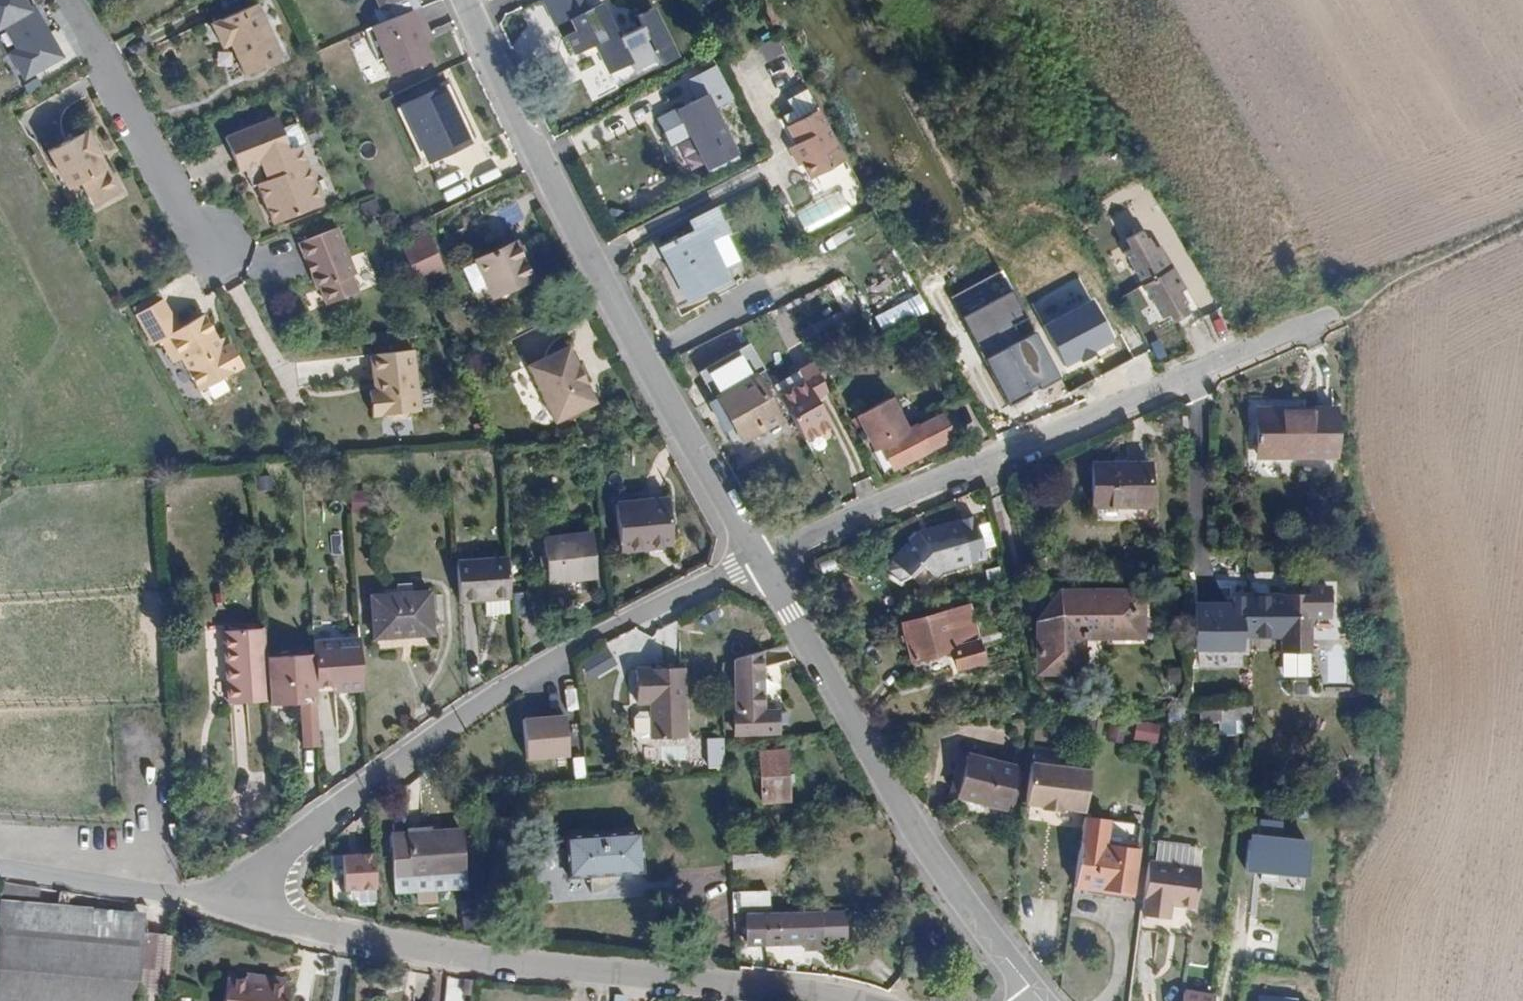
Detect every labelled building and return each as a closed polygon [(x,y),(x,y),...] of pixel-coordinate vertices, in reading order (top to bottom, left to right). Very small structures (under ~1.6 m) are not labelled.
[(24,82),(65,59),(34,5),(27,9),(22,0),(0,0),(0,39),(24,82)] [(254,0),(252,0),(209,21),(219,42),(227,38),(245,76),(282,59),(254,0)] [(556,25),(571,18),(591,9),(587,0),(544,0),(556,25)] [(636,73),(659,63),(642,29),(622,36),(617,39),(602,4),(591,9),(571,18),(577,32),(564,37),(572,56),(597,47),(609,74),(632,65),(636,73)] [(414,10),(371,28),(392,78),(436,60),(428,40),(433,38),(421,7),(414,10)] [(637,17),(642,29),(659,63),(661,68),(679,59),(657,8),(637,17)] [(781,38),(761,46),(768,62),(787,54),(781,38)] [(710,91),(718,108),(736,100),(717,65),(681,82),(691,100),(710,91)] [(474,145),(448,85),(399,106),(426,166),(474,145)] [(849,159),(810,88),(788,100),(799,121),(787,127),(797,145),(789,149),(808,182),(849,159)] [(707,171),(741,155),(718,108),(710,91),(691,100),(676,107),(691,137),(707,171)] [(676,107),(656,117),(671,147),(691,137),(676,107)] [(304,144),(291,149),(279,118),(227,138),(239,171),(248,167),(271,226),(327,204),(304,144)] [(124,195),(90,132),(52,152),(71,191),(84,184),(96,208),(124,195)] [(363,204),(368,220),(384,215),(379,198),(363,204)] [(730,233),(718,209),(691,223),(695,231),(661,249),(690,303),(734,279),(714,241),(730,233)] [(320,288),(326,304),(359,291),(352,274),(355,273),(337,226),(298,241),(316,289),(320,288)] [(1120,244),(1143,284),(1174,267),(1151,226),(1120,244)] [(433,240),(397,256),(410,285),(446,269),(433,240)] [(522,240),(475,260),(492,299),(540,280),(522,240)] [(1165,326),(1198,309),(1174,267),(1143,284),(1165,326)] [(1078,278),(1032,303),(1044,326),(1068,371),(1119,343),(1094,297),(1090,300),(1078,278)] [(847,311),(856,306),(840,279),(830,285),(847,311)] [(1014,291),(964,318),(985,360),(1009,406),(1062,380),(1036,333),(1014,291)] [(207,313),(182,327),(165,298),(135,316),(151,344),(159,339),(175,365),(183,360),(202,394),(247,368),(231,342),(226,345),(207,313)] [(1198,343),(1232,332),(1225,313),(1192,323),(1198,343)] [(701,372),(716,400),(711,403),(728,434),(736,429),(744,444),(785,422),(759,375),(767,371),(752,344),(701,372)] [(571,345),(528,366),(557,424),(600,403),(571,345)] [(407,418),(407,412),(422,411),(416,351),(373,355),(375,378),(380,381),(380,391),(371,391),(374,416),(392,414),(392,419),(407,418)] [(802,374),(806,382),(784,395),(808,440),(833,427),(817,398),(830,392),(816,366),(802,374)] [(886,476),(925,456),(912,429),(894,397),(857,417),(870,441),(868,443),(886,476)] [(1341,405),(1260,406),(1260,459),(1341,458),(1341,405)] [(945,412),(912,429),(925,456),(960,439),(945,412)] [(1155,460),(1097,460),(1097,503),(1155,503),(1155,460)] [(369,515),(369,493),(353,493),(354,515),(369,515)] [(671,497),(620,500),(623,552),(675,548),(671,497)] [(922,566),(937,579),(946,572),(987,562),(975,516),(914,534),(891,562),(890,571),(898,580),(907,579),(922,566)] [(593,532),(544,537),(548,584),(598,580),(593,532)] [(508,557),(458,559),(460,603),(485,602),(486,616),(510,614),(510,600),(508,557)] [(1301,594),(1234,593),(1234,602),(1197,601),(1196,650),(1245,651),(1245,638),(1283,639),(1282,652),(1314,653),(1315,623),(1333,623),(1334,587),(1301,586),(1301,594)] [(435,589),(370,592),(372,640),(437,637),(435,589)] [(1148,589),(1061,589),(1037,624),(1037,676),(1082,676),(1082,643),(1147,643),(1148,589)] [(972,603),(903,623),(916,667),(953,657),(958,674),(990,665),(972,603)] [(267,657),(266,628),(223,631),(228,704),(270,701),(267,657)] [(364,689),(360,638),(314,641),(315,654),(317,686),(336,684),(337,691),(364,689)] [(589,679),(617,665),(608,647),(580,661),(589,679)] [(765,652),(735,660),(736,736),(781,735),(781,710),(767,709),(765,652)] [(267,657),(270,701),(271,704),(300,702),(319,701),(317,686),(315,654),(267,657)] [(686,737),(686,667),(637,668),(637,705),(650,705),(650,737),(686,737)] [(568,688),(569,709),(581,708),(579,687),(568,688)] [(321,747),(319,701),(300,702),(303,748),(321,747)] [(566,715),(523,718),(527,761),(569,758),(566,715)] [(1161,726),(1137,721),(1134,740),(1158,744),(1161,726)] [(788,749),(759,751),(762,805),(791,803),(788,749)] [(1024,765),(969,752),(968,757),(960,792),(958,798),(1013,811),(1024,765)] [(949,790),(960,792),(968,757),(958,754),(949,790)] [(1093,769),(1033,762),(1027,805),(1088,813),(1093,769)] [(1113,821),(1087,818),(1077,889),(1135,897),(1142,850),(1110,845),(1113,821)] [(1260,819),(1259,835),(1282,837),(1284,821),(1260,819)] [(465,828),(392,831),(395,878),(467,874),(465,828)] [(640,834),(567,838),(569,877),(593,876),(593,888),(623,886),(622,874),(642,873),(640,834)] [(1259,835),(1250,834),(1246,872),(1311,879),(1315,841),(1282,837),(1259,835)] [(377,854),(344,855),(345,891),(379,890),(377,854)] [(1202,868),(1151,861),(1144,914),(1171,918),(1173,906),(1197,909),(1202,868)] [(0,897),(0,902),(39,905),(42,888),(6,882),(0,897)] [(770,887),(740,888),(740,907),(770,906),(770,887)] [(0,902),(0,935),(143,947),(147,913),(39,905),(0,902)] [(746,914),(747,945),(848,942),(847,911),(746,914)] [(0,935),(0,1000),(143,1000),(148,947),(143,947),(0,935)] [(228,979),(225,1000),(292,1000),(293,986),(228,979)] [(1185,991),(1184,1000),(1217,1000),(1218,996),(1185,991)]
